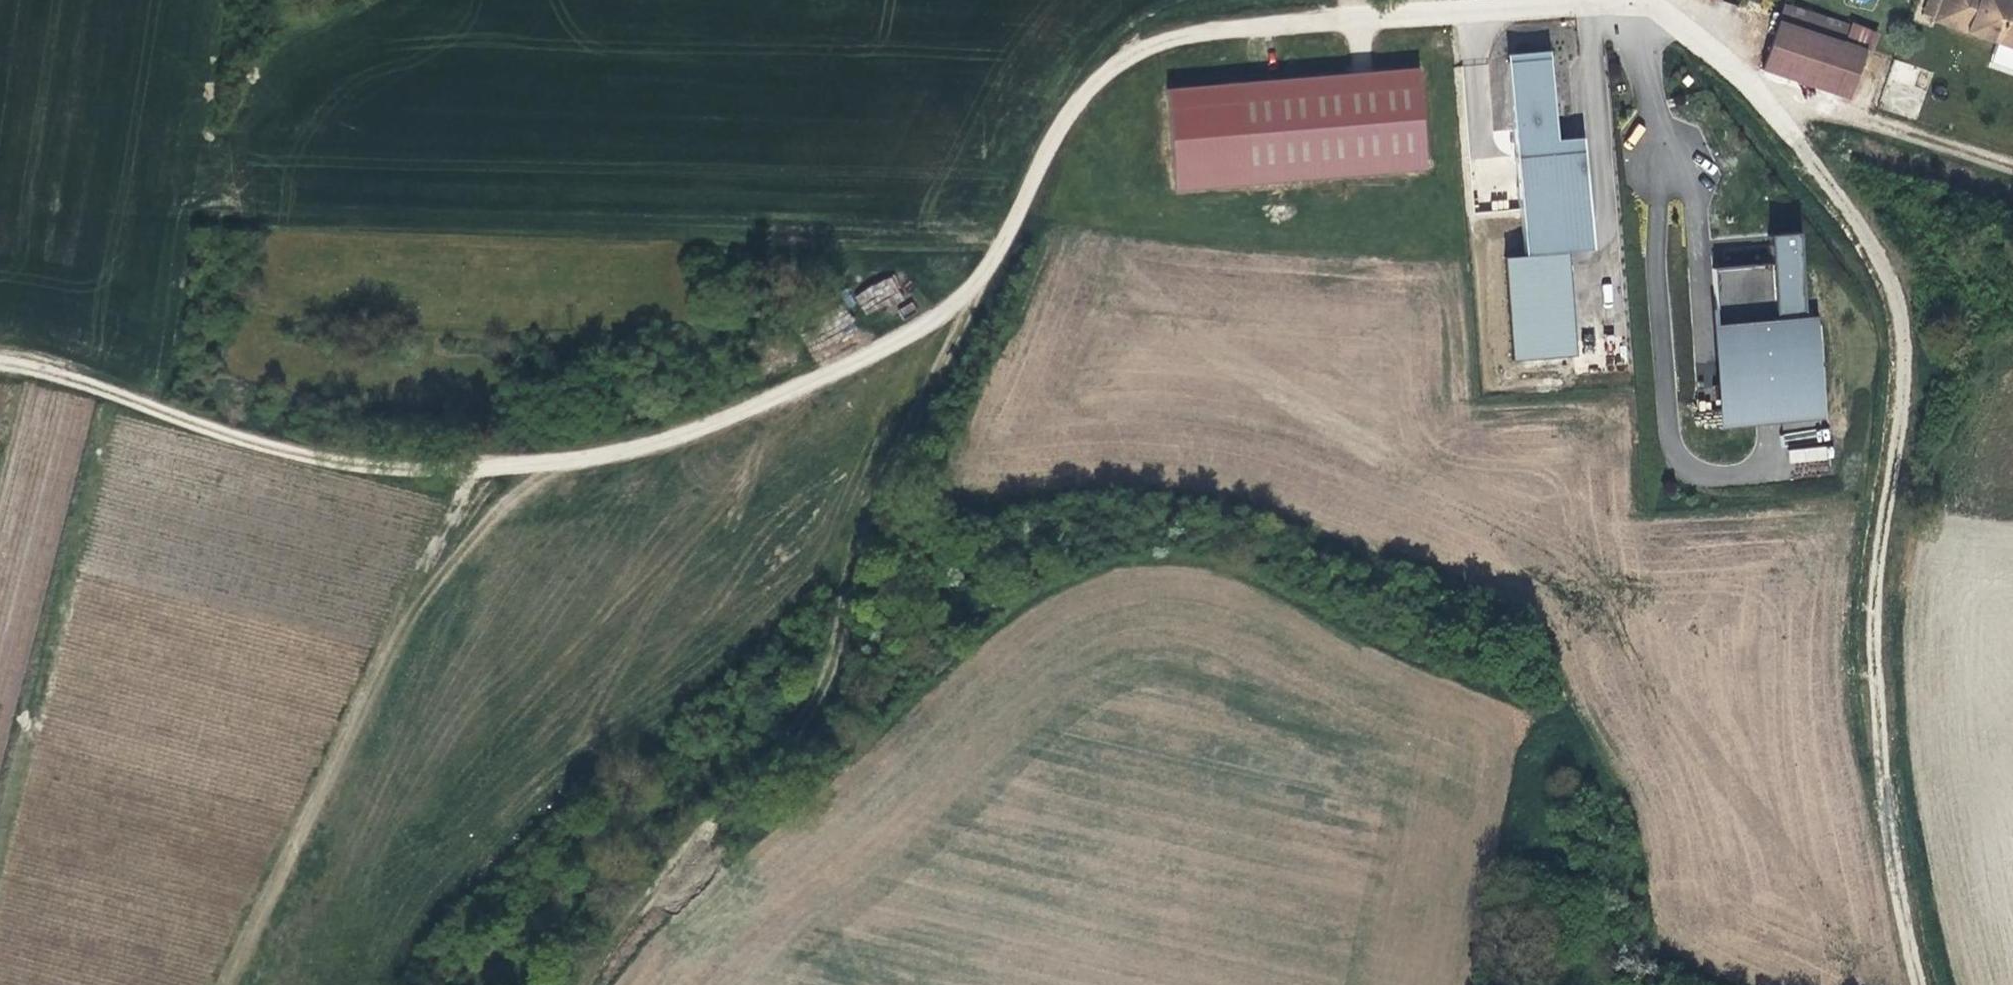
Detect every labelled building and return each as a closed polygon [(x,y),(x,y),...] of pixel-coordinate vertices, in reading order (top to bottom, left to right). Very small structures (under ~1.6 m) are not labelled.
[(2008,0),(1945,0),(1936,26),(2012,53),(2012,2),(2008,0)] [(1864,57),(1780,23),(1761,72),(1845,106),(1864,57)] [(1542,39),(1499,42),(1500,50),(1535,47),(1542,142),(1550,142),(1542,39)] [(1535,47),(1500,50),(1515,243),(1495,244),(1503,349),(1565,344),(1556,239),(1554,212),(1577,210),(1572,140),(1550,142),(1542,142),(1535,47)] [(1916,121),(1933,72),(1894,58),(1877,107),(1916,121)] [(1684,70),(1679,65),(1674,70),(1679,75),(1684,70)] [(1428,177),(1421,74),(1169,93),(1177,196),(1428,177)] [(1577,210),(1554,212),(1556,239),(1580,237),(1577,210)] [(1796,307),(1790,222),(1759,224),(1762,254),(1703,258),(1714,403),(1803,395),(1796,307)] [(863,311),(902,294),(894,276),(855,294),(863,311)] [(1803,395),(1714,403),(1716,418),(1813,408),(1806,307),(1796,307),(1803,395)] [(1788,448),(1790,464),(1830,459),(1827,431),(1807,433),(1808,446),(1788,448)]
